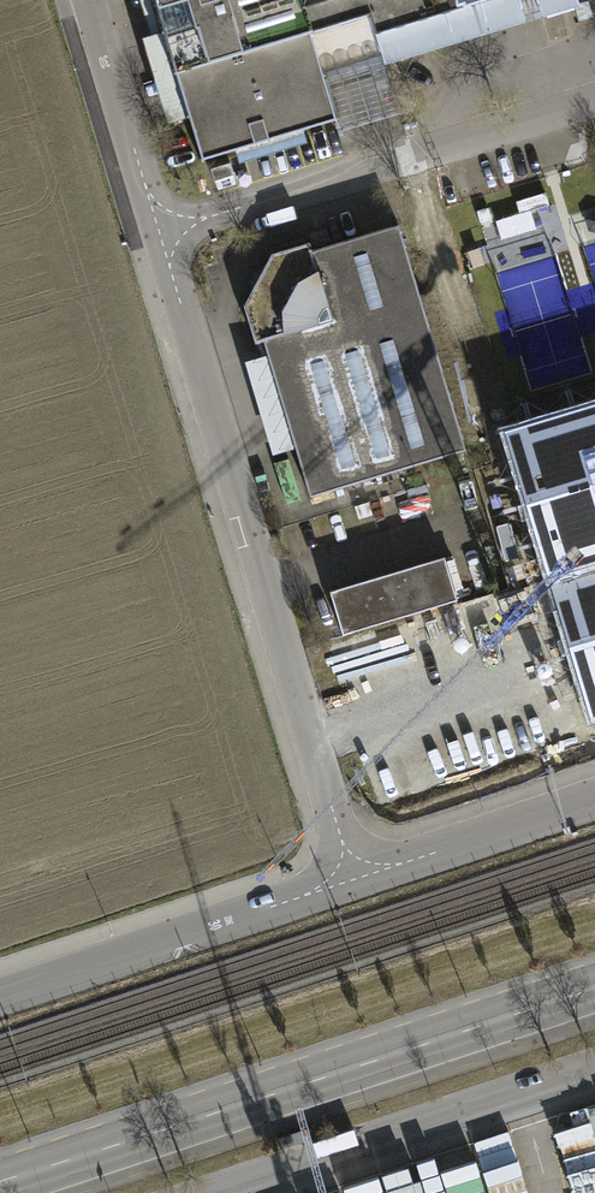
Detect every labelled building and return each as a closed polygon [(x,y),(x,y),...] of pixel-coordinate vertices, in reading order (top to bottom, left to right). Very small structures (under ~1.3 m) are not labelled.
[(297,0),(149,0),(174,80),(308,39),(297,0)] [(308,39),(321,83),(380,67),(402,33),(516,0),(297,0),(308,39)] [(539,19),(575,8),(573,0),(533,0),(539,19)] [(308,39),(174,80),(199,167),(334,125),(321,83),(308,39)] [(313,263),(309,251),(275,260),(247,314),(259,353),(268,350),(315,509),(471,463),(404,237),(313,263)] [(594,717),(594,405),(504,432),(590,719),(594,717)] [(458,598),(443,551),(329,587),(344,634),(458,598)]
